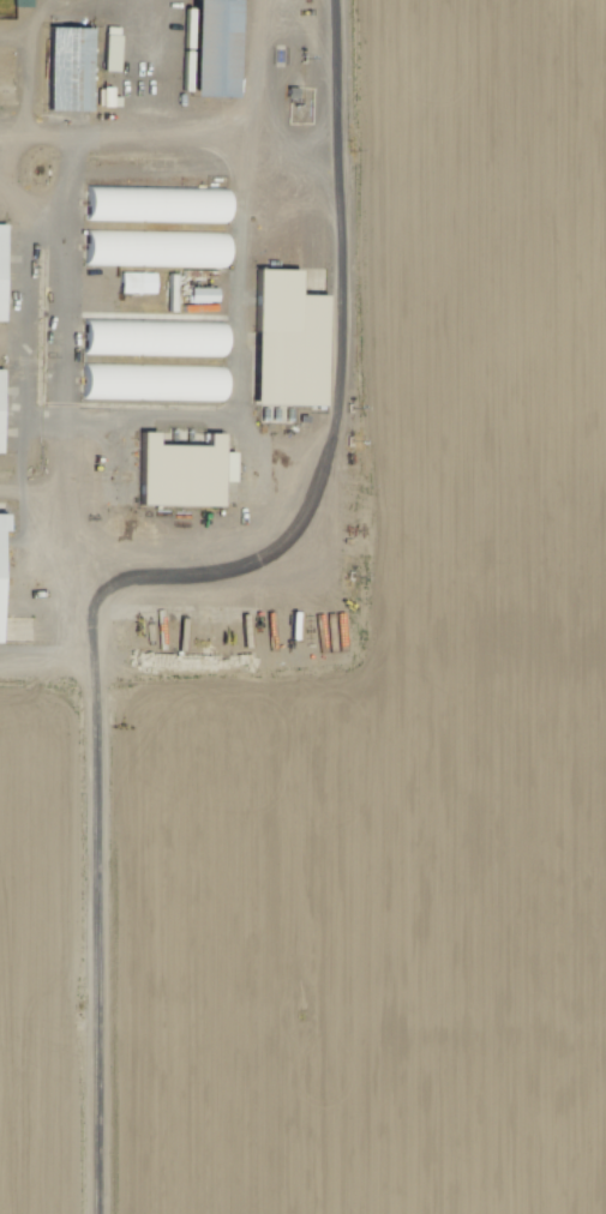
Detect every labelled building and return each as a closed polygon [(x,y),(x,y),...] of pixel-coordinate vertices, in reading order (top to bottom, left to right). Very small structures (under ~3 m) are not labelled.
[(187,95),(190,0),(232,0),(229,95),(187,95)] [(46,24),(89,25),(86,107),(44,107),(46,24)] [(83,180),(230,188),(228,222),(82,214),(83,180)] [(85,232),(224,235),(224,263),(84,259),(85,232)] [(253,266),(292,268),(292,294),(324,295),(322,404),(251,403),(253,266)] [(82,319),(220,321),(218,356),(82,354),(82,319)] [(83,399),(83,368),(221,368),(221,399),(83,399)] [(134,428),(134,506),(218,506),(218,477),(233,477),(233,449),(217,449),(216,432),(204,433),(204,445),(154,445),(154,428),(134,428)]
